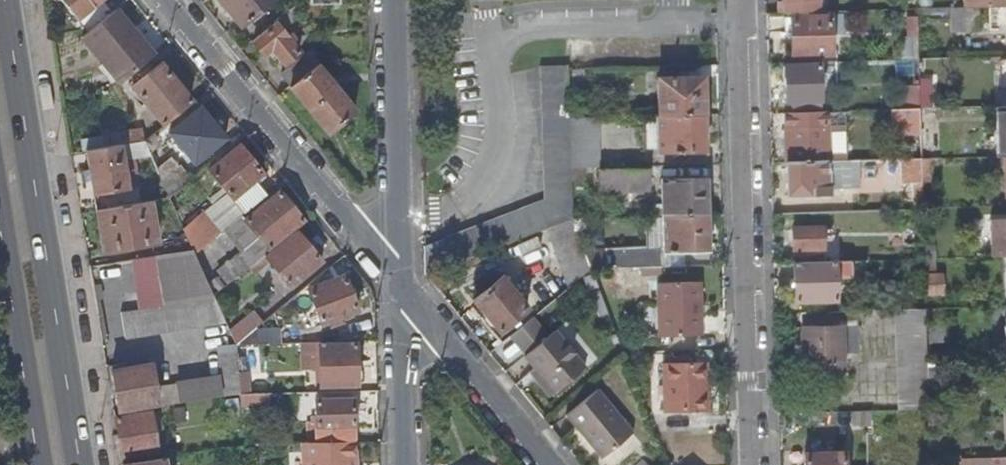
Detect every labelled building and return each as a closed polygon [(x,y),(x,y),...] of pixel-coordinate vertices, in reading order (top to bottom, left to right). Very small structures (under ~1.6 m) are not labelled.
[(78,23),(86,33),(111,12),(103,2),(105,0),(59,0),(78,23)] [(241,29),(276,0),(217,0),(241,29)] [(820,13),(820,0),(782,0),(783,14),(820,13)] [(963,9),(1005,8),(1005,0),(962,0),(963,9)] [(301,19),(295,6),(251,42),(264,59),(273,52),(285,67),(300,55),(293,46),(297,42),(287,29),(301,19)] [(152,56),(116,8),(92,29),(81,37),(118,84),(152,56)] [(798,65),(832,64),(831,58),(845,57),(845,16),(785,17),(786,37),(792,37),(792,59),(798,59),(798,65)] [(908,62),(919,62),(918,21),(907,22),(908,62)] [(290,89),(318,66),(312,52),(281,77),(290,89)] [(161,123),(188,99),(160,65),(150,74),(145,69),(137,77),(140,81),(131,89),(161,123)] [(356,113),(318,66),(290,89),(328,136),(356,113)] [(821,68),(784,68),(784,103),(797,103),(797,109),(822,108),(821,68)] [(657,118),(703,116),(702,78),(656,79),(657,118)] [(920,111),(920,87),(906,87),(906,112),(920,111)] [(224,139),(198,108),(167,133),(194,166),(224,139)] [(995,109),(997,159),(1002,159),(1005,159),(1005,109),(995,109)] [(921,128),(920,111),(906,112),(893,112),(893,129),(921,128)] [(704,155),(703,116),(657,118),(655,118),(656,157),(704,155)] [(596,119),(569,120),(571,170),(597,169),(596,119)] [(140,122),(132,123),(124,125),(126,134),(128,145),(143,142),(140,122)] [(785,129),(786,165),(843,163),(842,142),(824,142),(823,128),(785,129)] [(100,138),(101,149),(128,145),(126,134),(100,138)] [(101,149),(84,152),(87,171),(82,172),(85,192),(90,190),(91,196),(127,190),(120,159),(147,154),(143,142),(128,145),(101,149)] [(231,200),(255,180),(262,175),(239,146),(208,172),(231,200)] [(188,182),(190,180),(179,166),(177,168),(169,160),(155,171),(168,199),(188,182)] [(923,183),(922,161),(843,163),(786,165),(787,198),(819,197),(820,191),(833,191),(832,180),(847,180),(847,168),(873,168),(873,169),(903,168),(904,184),(923,183)] [(646,190),(646,170),(599,171),(598,191),(607,191),(608,197),(621,197),(621,190),(646,190)] [(662,217),(706,216),(705,179),(661,180),(661,211),(649,211),(649,217),(662,217)] [(243,214),(265,197),(257,186),(259,184),(255,180),(231,200),(243,214)] [(195,191),(188,182),(168,199),(172,210),(195,191)] [(302,222),(279,193),(261,208),(285,236),(302,222)] [(923,213),(923,210),(923,202),(914,202),(914,213),(923,213)] [(148,203),(94,212),(100,253),(155,243),(148,203)] [(285,236),(261,208),(245,221),(263,243),(244,260),(241,257),(228,269),(237,280),(249,270),(263,258),(270,253),(268,249),(285,236)] [(181,230),(190,251),(193,256),(218,235),(201,214),(181,230)] [(707,253),(706,216),(662,217),(662,254),(707,253)] [(586,219),(572,219),(577,231),(586,228),(586,219)] [(988,222),(990,258),(1005,257),(1005,221),(988,222)] [(823,231),(823,227),(792,228),(793,253),(824,252),(824,243),(832,243),(832,231),(823,231)] [(320,263),(294,232),(287,239),(270,253),(263,258),(268,264),(288,289),(320,263)] [(613,269),(646,268),(646,251),(612,251),(613,269)] [(254,276),(268,264),(263,258),(249,270),(254,276)] [(836,303),(834,263),(793,264),(794,303),(836,303)] [(943,276),(925,277),(925,296),(943,296),(943,276)] [(341,277),(307,290),(320,327),(355,313),(341,277)] [(522,277),(510,286),(528,312),(540,303),(522,277)] [(473,303),(499,334),(526,311),(501,280),(473,303)] [(699,283),(656,284),(657,337),(700,336),(699,283)] [(216,324),(212,298),(119,314),(123,340),(216,324)] [(927,360),(926,309),(894,310),(897,411),(928,410),(928,395),(927,370),(927,360)] [(856,328),(855,311),(798,313),(801,368),(841,366),(840,328),(856,328)] [(256,329),(263,323),(253,312),(228,333),(235,348),(256,329)] [(280,329),(256,329),(235,348),(279,346),(280,329)] [(584,365),(553,329),(522,355),(553,392),(584,365)] [(355,348),(319,349),(319,388),(356,387),(355,348)] [(237,375),(235,350),(221,351),(218,357),(219,377),(237,375)] [(292,367),(293,353),(264,352),(263,366),(292,367)] [(697,398),(696,365),(662,367),(662,415),(702,414),(702,399),(697,398)] [(109,372),(109,366),(105,366),(111,400),(114,399),(116,412),(155,407),(148,366),(109,372)] [(945,369),(927,370),(928,395),(946,395),(945,369)] [(631,432),(596,390),(565,414),(600,458),(631,432)] [(269,407),(269,395),(239,396),(240,411),(241,418),(250,418),(250,408),(269,407)] [(240,411),(239,396),(229,398),(231,411),(240,411)] [(315,445),(353,444),(353,402),(314,403),(315,445)] [(872,426),(872,412),(852,412),(852,426),(872,426)] [(150,413),(114,419),(121,458),(156,452),(150,413)] [(929,436),(929,455),(939,455),(939,436),(929,436)] [(353,444),(315,445),(314,445),(314,464),(354,464),(353,444)] [(843,454),(803,456),(803,464),(844,464),(843,454)]
